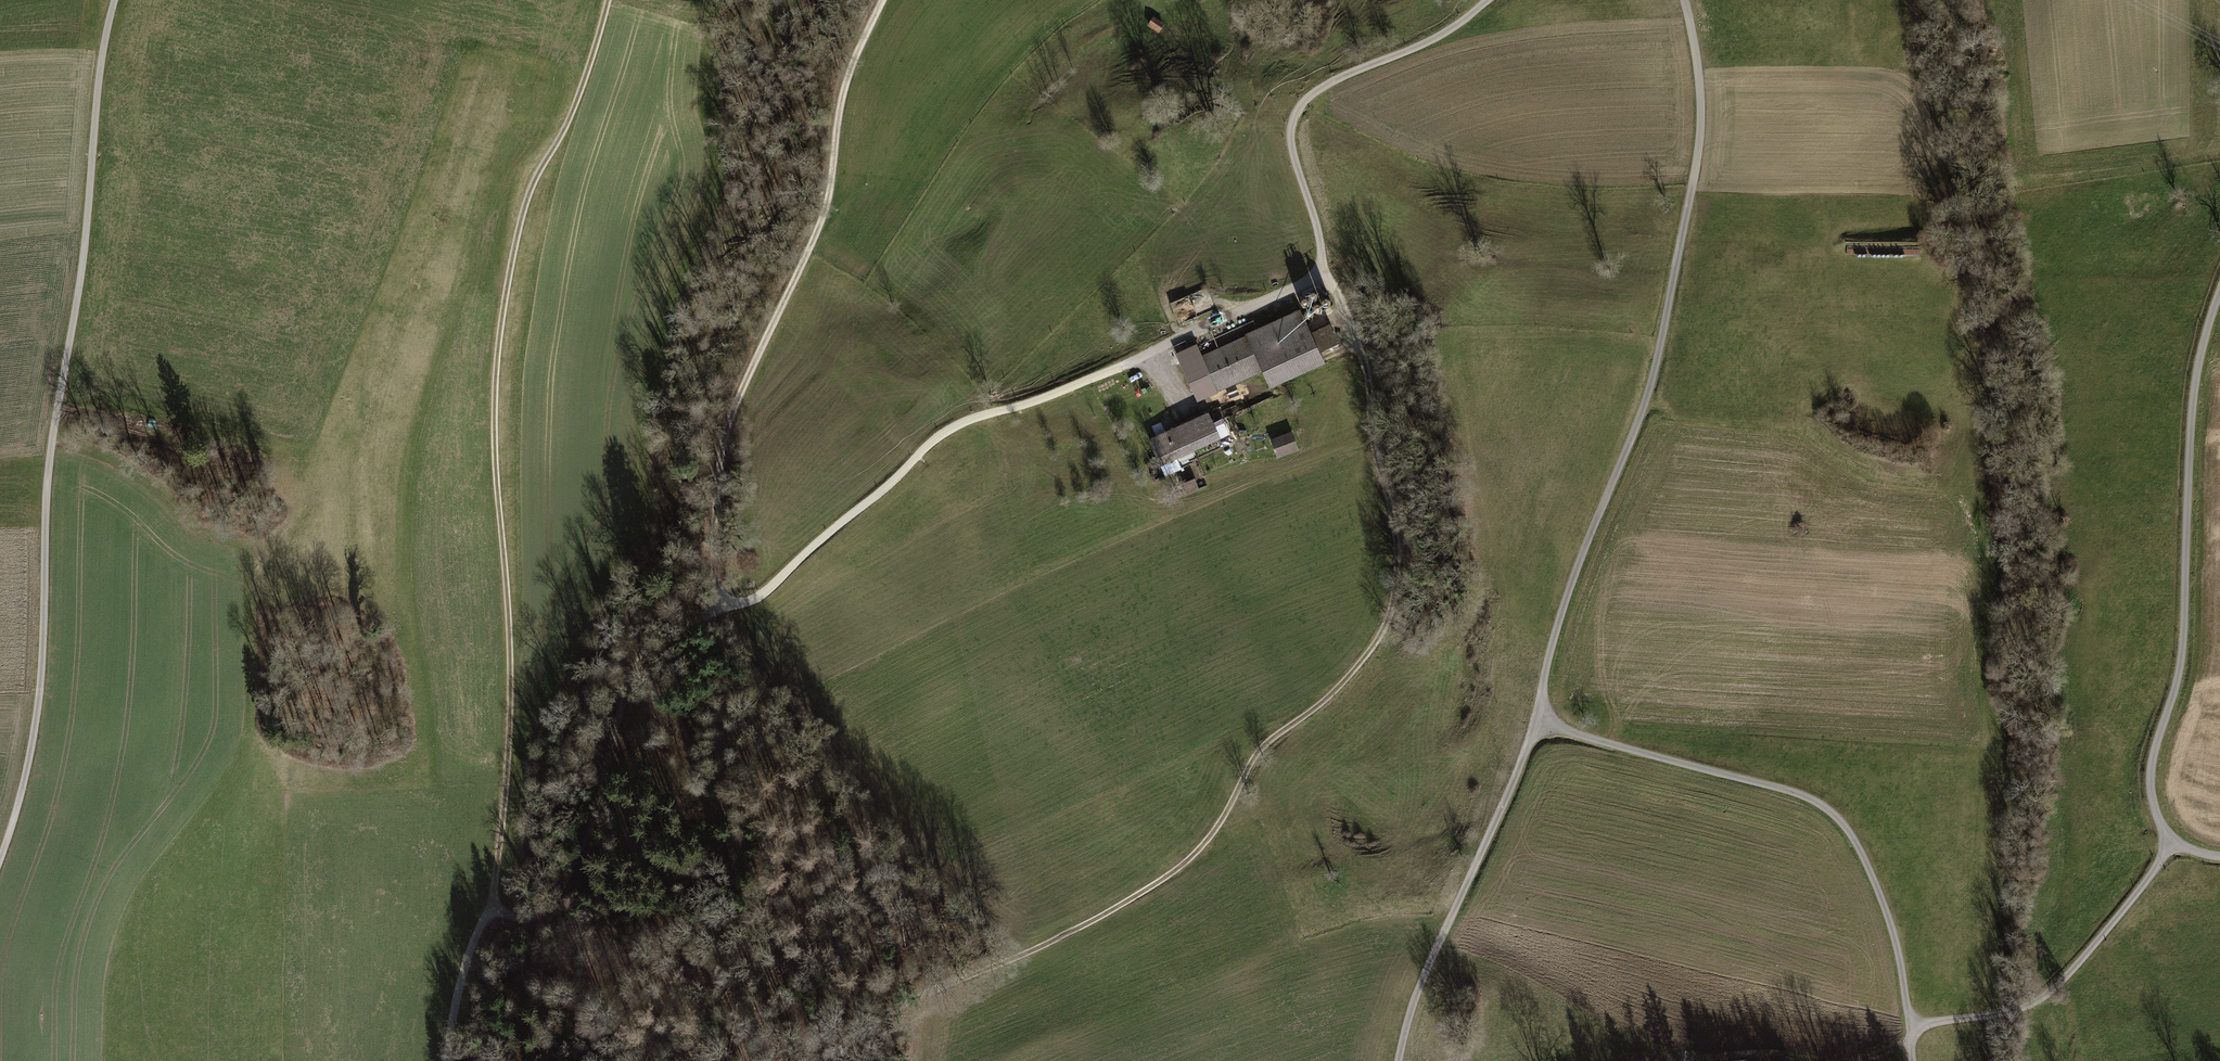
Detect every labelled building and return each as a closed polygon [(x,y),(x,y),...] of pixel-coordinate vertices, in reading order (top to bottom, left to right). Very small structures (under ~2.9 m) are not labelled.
[(1266,378),(1271,391),(1325,368),(1321,357),(1338,350),(1331,334),(1311,342),(1302,319),(1261,336),(1203,361),(1217,395),(1218,398),(1266,378)] [(1203,361),(1261,336),(1255,324),(1199,348),(1196,341),(1177,350),(1200,403),(1217,395),(1203,361)] [(1150,444),(1162,471),(1222,446),(1210,418),(1150,444)] [(1293,436),(1273,443),(1281,462),(1300,455),(1293,436)]
